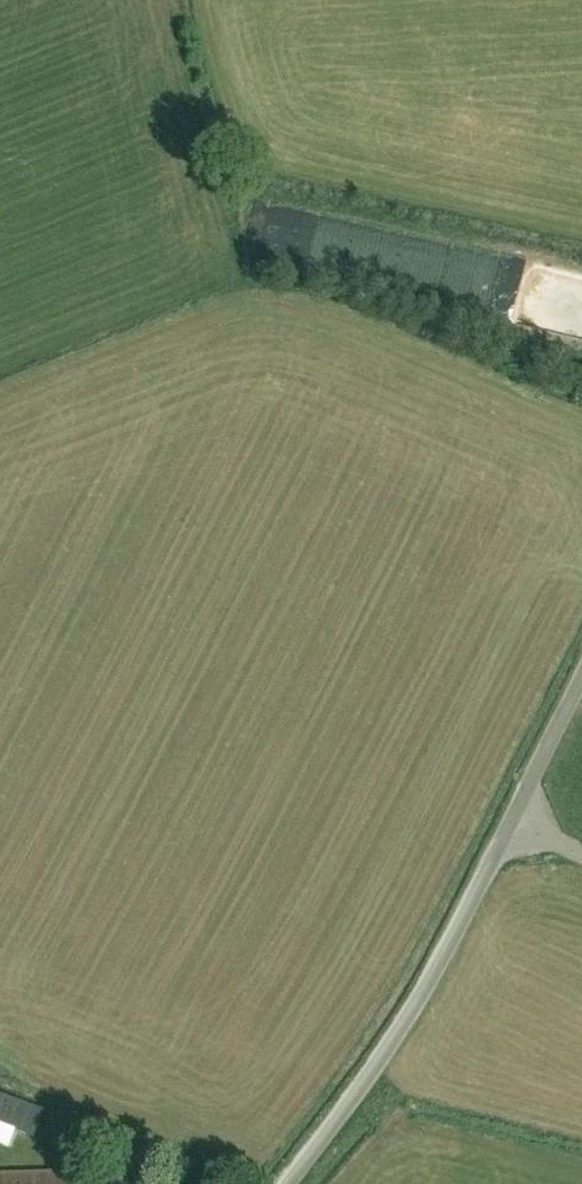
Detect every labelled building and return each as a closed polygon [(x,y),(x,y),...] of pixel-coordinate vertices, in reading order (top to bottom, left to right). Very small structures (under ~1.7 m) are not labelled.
[(73,1172),(0,1174),(0,1183),(74,1183),(73,1172)]
